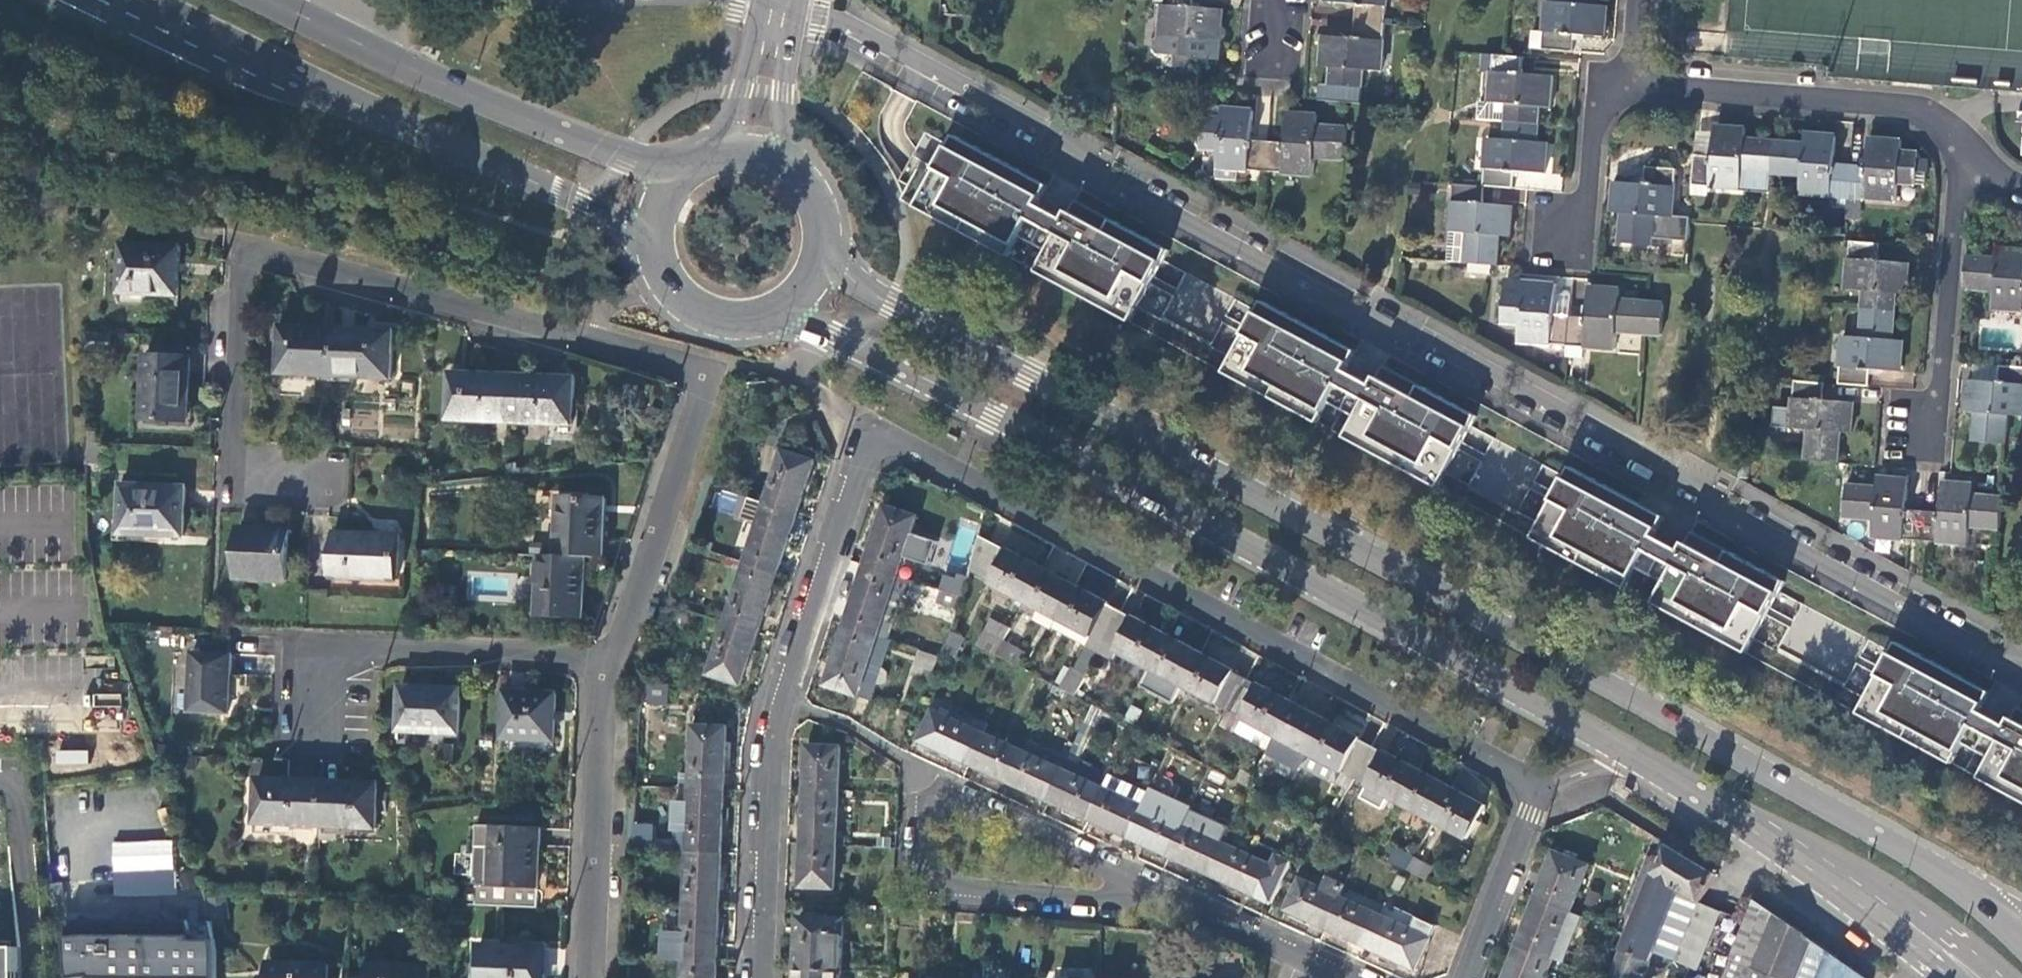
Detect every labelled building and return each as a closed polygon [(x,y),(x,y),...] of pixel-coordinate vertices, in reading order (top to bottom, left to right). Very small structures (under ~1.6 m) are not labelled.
[(1161,38),(1178,39),(1175,69),(1207,72),(1208,62),(1218,63),(1220,42),(1224,39),(1225,32),(1221,28),(1222,11),(1193,9),(1193,0),(1164,0),(1161,38)] [(1385,23),(1387,0),(1327,0),(1327,1),(1356,4),(1355,20),(1385,23)] [(1566,3),(1548,1),(1546,32),(1545,50),(1575,52),(1576,35),(1605,37),(1608,6),(1598,5),(1598,0),(1567,0),(1566,3)] [(1381,72),(1385,23),(1355,20),(1353,39),(1324,37),(1322,68),(1332,69),(1331,83),(1320,83),(1319,98),(1361,101),(1363,71),(1381,72)] [(1546,32),(1534,31),(1533,49),(1545,50),(1546,32)] [(1493,74),(1494,57),(1484,56),(1483,73),(1493,74)] [(1524,59),(1494,57),(1493,74),(1490,104),(1481,103),(1479,121),(1507,123),(1538,126),(1540,108),(1550,109),(1553,78),(1523,75),(1524,59)] [(1266,174),(1269,145),(1249,143),(1252,112),(1204,109),(1201,150),(1217,151),(1215,170),(1236,172),(1266,174)] [(1283,146),(1269,145),(1266,174),(1309,178),(1310,160),(1344,162),(1347,132),(1314,130),(1315,118),(1285,116),(1283,146)] [(1538,126),(1507,123),(1506,142),(1487,140),(1483,188),(1513,190),(1515,173),(1544,176),(1547,145),(1536,144),(1538,126)] [(1695,156),(1692,186),(1742,190),(1771,193),(1773,174),(1776,142),(1747,140),(1747,130),(1715,127),(1714,133),(1713,157),(1695,156)] [(1714,133),(1697,132),(1695,156),(1713,157),(1714,133)] [(1804,145),(1776,142),(1773,174),(1800,177),(1799,194),(1848,198),(1851,168),(1833,166),(1835,137),(1805,134),(1804,145)] [(900,179),(912,185),(925,160),(940,167),(950,148),(925,135),(900,179)] [(912,185),(904,199),(1012,257),(1033,219),(1059,233),(1039,271),(1133,321),(1171,250),(1077,199),(1067,219),(1041,204),(1051,185),(957,135),(950,148),(940,167),(925,160),(912,185)] [(1868,169),(1851,168),(1848,198),(1895,202),(1897,184),(1916,185),(1918,155),(1901,153),(1902,142),(1870,139),(1868,169)] [(1689,217),(1672,216),(1676,169),(1646,166),(1644,184),(1615,181),(1612,213),(1624,214),(1621,243),(1651,245),(1652,238),(1687,241),(1689,224),(1689,217)] [(1236,172),(1215,170),(1215,181),(1235,183),(1236,172)] [(1483,188),(1453,186),(1449,233),(1467,235),(1465,265),(1496,268),(1499,238),(1508,238),(1511,208),(1482,206),(1483,188)] [(1467,235),(1449,233),(1446,263),(1465,265),(1467,235)] [(119,304),(180,307),(183,247),(122,243),(119,304)] [(1881,263),(1882,245),(1853,243),(1849,291),(1867,292),(1865,310),(1896,312),(1897,295),(1908,296),(1910,265),(1881,263)] [(1965,288),(1994,291),(1993,309),(2021,311),(2021,251),(1998,249),(1997,260),(1967,257),(1965,288)] [(1520,342),(1569,346),(1570,316),(1553,314),(1556,285),(1525,282),(1524,294),(1506,292),(1503,322),(1521,324),(1520,342)] [(1617,332),(1646,334),(1649,303),(1619,301),(1620,289),(1590,287),(1587,317),(1570,316),(1569,346),(1616,350),(1617,332)] [(1265,300),(1227,372),(1320,422),(1341,385),(1367,399),(1347,437),(1441,487),(1479,415),(1385,365),(1375,384),(1349,370),(1359,351),(1265,300)] [(1649,303),(1646,334),(1661,336),(1664,305),(1649,303)] [(1894,341),(1896,312),(1865,310),(1863,338),(1844,337),(1841,385),(1871,387),(1872,371),(1903,373),(1905,342),(1894,341)] [(280,373),(336,376),(338,328),(282,326),(280,373)] [(338,328),(336,376),(393,378),(395,331),(338,328)] [(146,419),(192,421),(194,357),(148,355),(146,419)] [(1976,363),(1974,381),(1999,383),(2001,365),(1976,363)] [(2001,365),(1999,383),(1974,381),(1969,381),(1967,412),(1977,412),(1975,441),(2005,444),(2008,415),(2021,417),(2021,367),(2001,365)] [(509,422),(511,375),(452,372),(449,419),(509,422)] [(576,377),(511,375),(509,422),(574,424),(576,377)] [(1826,384),(1796,381),(1794,408),(1779,407),(1777,427),(1792,428),(1811,430),(1808,460),(1839,463),(1842,433),(1852,434),(1855,403),(1825,400),(1826,384)] [(88,462),(98,462),(95,443),(89,443),(88,462)] [(766,501),(799,511),(809,480),(815,460),(783,449),(766,501)] [(1573,466),(1535,538),(1628,588),(1649,550),(1675,565),(1655,602),(1749,653),(1787,581),(1693,531),(1683,550),(1657,536),(1667,516),(1573,466)] [(1874,537),(1922,541),(1923,511),(1907,510),(1909,480),(1878,477),(1877,488),(1848,486),(1845,516),(1875,519),(1874,537)] [(2000,529),(2002,498),(1973,496),(1974,485),(1944,483),(1941,513),(1923,511),(1922,541),(1970,545),(1971,527),(2000,529)] [(114,539),(160,541),(160,535),(184,536),(186,487),(122,484),(121,522),(115,522),(114,539)] [(587,557),(603,557),(606,499),(560,496),(557,555),(587,557)] [(752,496),(745,516),(760,521),(766,501),(752,496)] [(793,529),(799,511),(766,501),(760,521),(747,561),(779,572),(793,529)] [(918,515),(885,504),(880,520),(866,565),(898,575),(904,556),(930,564),(938,541),(912,532),(918,515)] [(237,578),(258,579),(258,575),(286,576),(288,529),(239,527),(237,578)] [(332,590),(404,594),(404,580),(398,580),(400,535),(334,532),(332,590)] [(1005,548),(982,535),(972,566),(971,570),(993,581),(994,583),(1026,600),(1043,567),(1011,549),(1009,550),(1005,548)] [(557,555),(541,555),(539,614),(584,616),(587,557),(557,555)] [(971,570),(972,566),(952,560),(942,589),(964,596),(971,570)] [(770,600),(779,572),(747,561),(727,621),(760,631),(770,600)] [(906,595),(912,579),(898,575),(866,565),(857,590),(846,624),(879,635),(893,590),(906,595)] [(1061,576),(1043,567),(1026,600),(1022,606),(1036,614),(1040,607),(1058,617),(1076,585),(1061,576)] [(1095,595),(1076,585),(1058,617),(1092,635),(1087,644),(1100,651),(1122,610),(1109,604),(1109,602),(1095,595)] [(960,608),(964,596),(942,589),(939,601),(960,608)] [(1135,617),(1122,610),(1100,651),(1113,658),(1118,649),(1151,667),(1169,634),(1147,622),(1136,617),(1135,617)] [(1092,635),(1058,617),(1053,627),(1086,645),(1087,644),(1092,635)] [(752,656),(760,631),(727,621),(710,672),(743,683),(752,656)] [(859,695),(879,635),(846,624),(834,663),(827,684),(859,695)] [(997,653),(1004,639),(987,630),(980,644),(997,653)] [(966,637),(954,631),(944,650),(957,656),(966,637)] [(1184,642),(1169,634),(1151,667),(1185,685),(1202,652),(1184,642)] [(882,668),(892,639),(879,635),(859,695),(873,699),(878,683),(881,683),(885,681),(887,678),(887,675),(887,672),(885,669),(882,668)] [(1023,649),(1004,639),(997,653),(1016,664),(1023,649)] [(1898,643),(1860,714),(1951,762),(1962,742),(1991,758),(1980,778),(2021,800),(2021,710),(2016,707),(2006,726),(1979,712),(1990,692),(1898,643)] [(930,680),(942,655),(922,648),(914,673),(930,680)] [(169,710),(229,713),(231,655),(172,652),(169,710)] [(1225,664),(1202,652),(1185,685),(1230,710),(1248,678),(1235,671),(1235,669),(1225,664)] [(1076,695),(1087,675),(1072,667),(1062,687),(1076,695)] [(1151,667),(1142,685),(1175,702),(1185,685),(1151,667)] [(1260,685),(1248,678),(1230,710),(1260,726),(1277,735),(1295,702),(1271,689),(1262,684),(1260,685)] [(652,705),(667,707),(669,687),(654,685),(652,705)] [(399,743),(432,744),(434,743),(436,743),(438,741),(440,739),(440,732),(459,733),(461,689),(402,688),(399,743)] [(503,751),(553,753),(556,694),(505,692),(503,751)] [(1310,710),(1295,702),(1277,735),(1271,748),(1268,753),(1301,770),(1303,767),(1311,753),(1328,720),(1310,710)] [(970,763),(984,732),(989,722),(959,709),(955,718),(935,709),(921,741),(939,749),(970,763)] [(1346,729),(1328,720),(1311,753),(1356,777),(1373,745),(1360,738),(1360,737),(1346,729)] [(691,788),(726,790),(727,753),(728,727),(694,725),(692,774),(691,788)] [(1253,738),(1271,748),(1277,735),(1260,726),(1253,738)] [(1024,750),(984,732),(970,763),(986,771),(1010,782),(1024,750)] [(482,747),(494,748),(495,736),(483,736),(482,747)] [(1070,757),(1030,739),(1024,750),(1065,769),(1070,757)] [(805,787),(840,788),(841,746),(807,744),(806,762),(805,787)] [(1386,752),(1373,745),(1356,777),(1369,784),(1362,798),(1384,810),(1391,796),(1402,802),(1420,769),(1398,757),(1388,752),(1386,752)] [(54,765),(87,765),(88,751),(55,750),(54,765)] [(1065,769),(1024,750),(1010,782),(1024,789),(1050,801),(1065,769)] [(1356,777),(1311,753),(1303,767),(1334,783),(1338,782),(1350,789),(1356,777)] [(1110,775),(1070,757),(1065,769),(1104,787),(1110,775)] [(1104,787),(1065,769),(1050,801),(1071,810),(1090,819),(1104,787)] [(1440,779),(1420,769),(1402,802),(1436,820),(1453,787),(1440,779)] [(1250,786),(1256,776),(1244,770),(1238,780),(1250,786)] [(682,788),(691,788),(692,774),(683,773),(682,788)] [(1150,794),(1110,775),(1104,787),(1090,819),(1108,827),(1130,837),(1145,805),(1150,794)] [(320,826),(322,781),(257,778),(255,823),(320,826)] [(1245,797),(1250,786),(1238,780),(1233,790),(1245,797)] [(378,784),(322,781),(320,826),(376,828),(378,784)] [(838,843),(840,788),(805,787),(804,812),(803,842),(838,843)] [(1470,796),(1453,787),(1436,820),(1468,838),(1486,804),(1470,796)] [(725,818),(726,790),(691,788),(691,802),(690,832),(689,851),(723,852),(725,818)] [(676,831),(690,832),(691,802),(677,801),(676,831)] [(1184,824),(1145,805),(1130,837),(1145,845),(1169,856),(1184,824)] [(1323,832),(1326,826),(1313,819),(1308,830),(1314,833),(1315,829),(1323,832)] [(1224,843),(1184,824),(1169,856),(1186,864),(1209,874),(1224,843)] [(475,905),(537,908),(541,827),(479,825),(475,905)] [(636,825),(635,849),(653,850),(654,825),(636,825)] [(77,838),(48,839),(51,879),(81,877),(169,870),(165,831),(77,838)] [(836,888),(838,843),(803,842),(802,863),(801,887),(836,888)] [(1275,866),(1224,843),(1209,874),(1233,885),(1260,898),(1275,866)] [(1649,955),(1699,969),(1716,908),(1698,903),(1709,863),(1645,846),(1610,977),(1643,977),(1649,955)] [(1409,869),(1416,856),(1399,847),(1391,860),(1409,869)] [(722,876),(723,852),(689,851),(686,906),(721,907),(722,876)] [(1537,897),(1573,911),(1590,866),(1555,851),(1549,866),(1537,897)] [(1436,868),(1416,856),(1409,869),(1429,880),(1436,868)] [(1341,897),(1347,884),(1329,876),(1322,888),(1302,878),(1287,910),(1301,916),(1327,928),(1341,897)] [(1382,915),(1341,897),(1327,928),(1341,935),(1367,947),(1382,915)] [(1561,941),(1573,911),(1537,897),(1530,915),(1519,944),(1554,958),(1561,941)] [(1437,926),(1387,903),(1382,915),(1367,947),(1394,959),(1417,970),(1437,926)] [(720,929),(721,907),(686,906),(684,961),(719,962),(720,929)] [(1575,946),(1587,917),(1573,911),(1561,941),(1575,946)] [(1713,930),(1730,938),(1738,920),(1720,913),(1713,930)] [(1876,961),(1740,916),(1719,977),(1870,977),(1876,961)] [(798,968),(843,970),(845,919),(800,917),(800,933),(798,968)] [(65,923),(71,977),(220,977),(220,956),(220,944),(219,941),(200,945),(195,925),(87,921),(65,923)] [(545,946),(478,943),(477,977),(544,977),(545,946)] [(1554,958),(1519,944),(1510,966),(1505,977),(1547,977),(1554,958)] [(19,948),(0,948),(0,977),(19,977),(19,948)] [(719,962),(684,961),(684,977),(718,977),(719,962)] [(329,965),(270,962),(269,977),(329,977),(329,965)] [(429,967),(370,965),(370,977),(429,977),(429,967)] [(843,970),(798,968),(798,977),(843,977),(843,970)]
